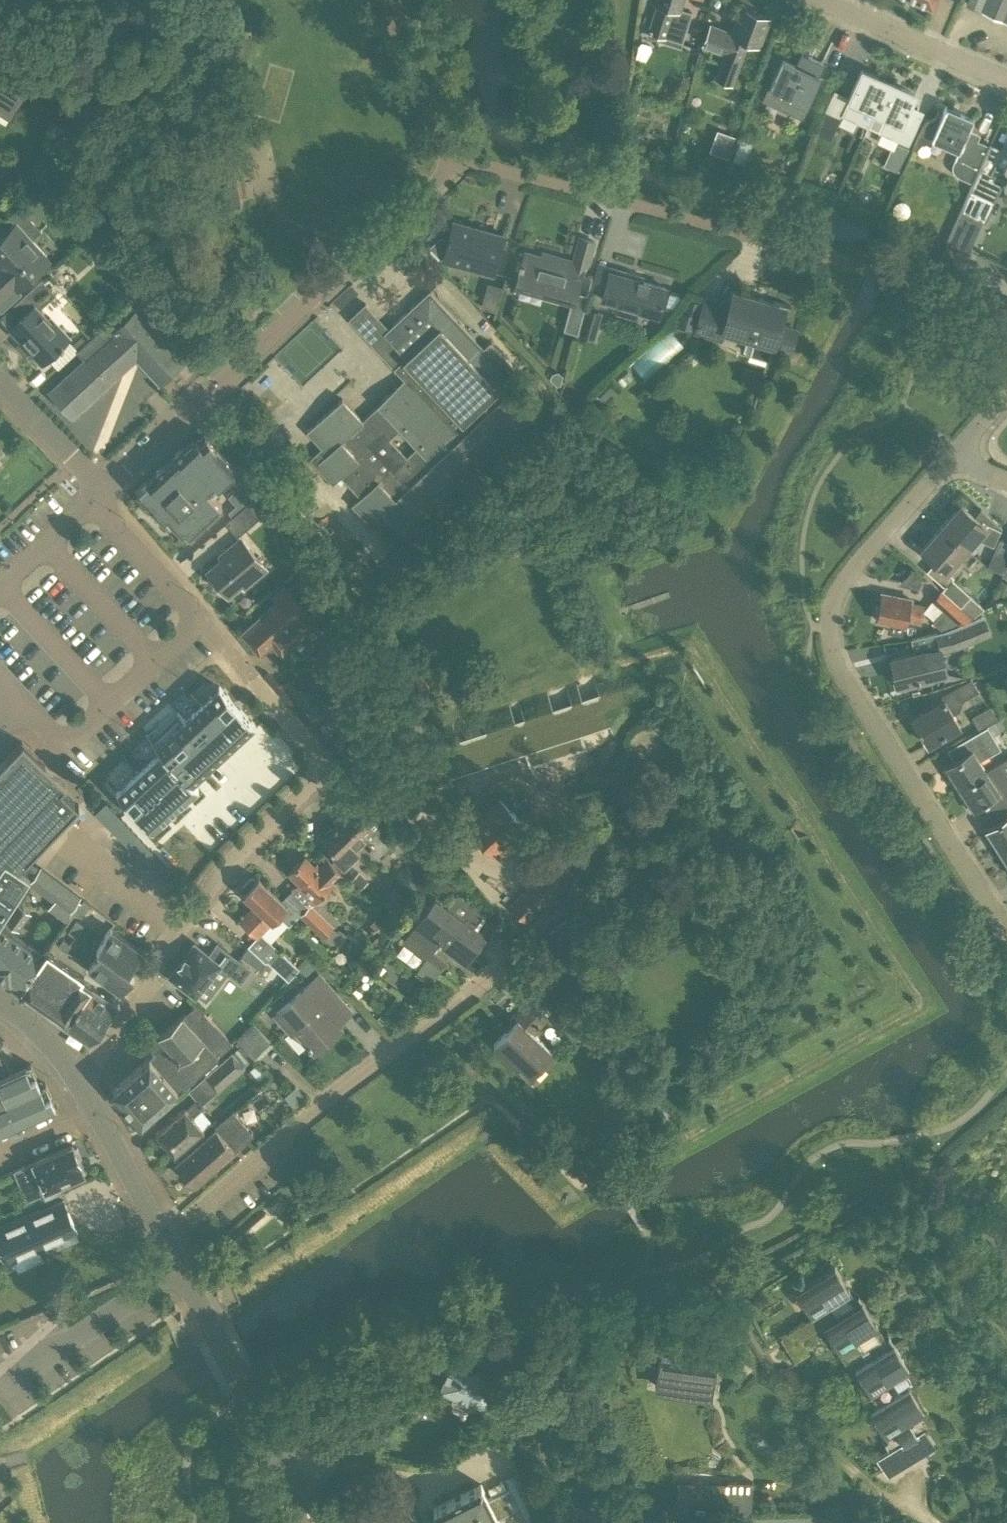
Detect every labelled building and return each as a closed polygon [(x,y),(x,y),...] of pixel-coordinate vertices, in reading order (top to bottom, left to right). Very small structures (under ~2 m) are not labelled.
[(680,6),(682,0),(655,0),(658,1),(652,19),(648,30),(665,36),(683,42),(693,11),(680,6)] [(983,0),(968,0),(967,3),(980,8),(983,0)] [(984,9),(1006,19),(1006,0),(988,0),(984,9)] [(758,46),(769,18),(745,8),(741,20),(737,18),(732,32),(709,23),(701,44),(739,59),(746,41),(758,46)] [(816,75),(822,62),(808,55),(802,68),(782,59),(769,88),(805,105),(819,76),(816,75)] [(869,126),(875,114),(874,113),(888,82),(861,70),(850,96),(842,115),(857,122),(868,128),(869,126)] [(31,86),(12,75),(9,80),(0,94),(0,107),(13,115),(31,86)] [(874,113),(875,114),(884,118),(878,131),(909,144),(924,109),(911,104),(915,95),(888,82),(874,113)] [(959,115),(945,108),(942,115),(931,117),(927,118),(926,119),(924,120),(924,121),(911,149),(917,145),(921,143),(926,142),(929,141),(931,141),(939,141),(959,149),(955,158),(968,164),(977,145),(966,140),(974,119),(960,113),(959,115)] [(830,140),(840,119),(825,111),(815,133),(830,140)] [(1006,181),(1006,139),(998,158),(989,153),(969,193),(992,204),(1004,179),(1005,180),(1006,181)] [(899,170),(909,147),(894,140),(884,164),(899,170)] [(205,171),(215,166),(212,149),(200,152),(205,171)] [(736,152),(733,160),(745,164),(747,156),(736,152)] [(223,199),(212,200),(216,219),(227,216),(223,199)] [(957,277),(983,219),(961,209),(945,246),(950,248),(940,269),(957,277)] [(493,272),(504,234),(453,220),(442,257),(493,272)] [(1,310),(22,291),(19,287),(50,259),(31,238),(16,221),(15,223),(0,236),(0,309),(1,310)] [(578,234),(572,259),(542,250),(541,255),(525,250),(517,280),(515,288),(544,297),(571,304),(573,305),(575,296),(577,292),(582,273),(587,274),(594,250),(597,240),(578,234)] [(648,282),(639,279),(639,278),(623,274),(625,268),(609,264),(601,293),(616,297),(615,301),(619,302),(616,313),(636,319),(639,308),(658,314),(666,286),(648,281),(648,282)] [(45,303),(56,292),(42,276),(15,302),(24,312),(8,327),(21,340),(19,342),(28,352),(30,350),(42,363),(68,339),(38,308),(44,302),(45,303)] [(184,360),(176,351),(183,343),(146,286),(76,350),(85,359),(50,391),(72,415),(136,356),(160,382),(184,360)] [(371,344),(404,378),(377,404),(377,405),(362,419),(342,397),(306,431),(321,447),(309,458),(332,483),(341,475),(360,496),(351,504),(375,529),(376,528),(392,546),(391,546),(400,555),(412,544),(404,536),(535,413),(505,382),(518,370),(490,340),(483,347),(429,289),(371,344)] [(774,303),(761,299),(762,297),(733,289),(729,302),(704,295),(693,332),(722,341),(725,331),(754,339),(750,352),(769,357),(772,346),(791,351),(798,327),(780,321),(786,304),(791,305),(792,304),(775,299),(774,303)] [(595,338),(603,310),(585,306),(577,334),(595,338)] [(656,384),(692,348),(680,335),(643,371),(656,384)] [(603,397),(614,387),(606,379),(595,389),(603,397)] [(237,467),(205,433),(187,450),(183,445),(173,454),(176,458),(167,467),(163,463),(155,471),(158,474),(149,483),(146,480),(136,489),(167,523),(171,519),(188,537),(222,505),(205,486),(212,479),(218,485),(237,467)] [(238,535),(267,511),(256,496),(268,484),(250,464),(230,483),(235,488),(228,495),(236,504),(229,510),(233,515),(226,521),(238,535)] [(940,526),(965,549),(976,537),(993,545),(1002,526),(981,508),(974,516),(960,504),(940,526)] [(947,569),(965,549),(940,526),(920,548),(934,561),(927,569),(945,586),(954,576),(947,569)] [(227,593),(262,564),(240,538),(229,548),(231,551),(208,571),(227,593)] [(1006,564),(1006,541),(1000,538),(988,565),(1003,572),(1006,564)] [(289,649),(318,623),(284,586),(271,597),(275,602),(242,632),(260,652),(270,643),(278,651),(285,644),(289,649)] [(972,615),(951,597),(941,588),(931,599),(943,610),(933,621),(942,629),(957,622),(972,615)] [(920,621),(924,604),(910,601),(911,597),(881,591),(875,618),(889,621),(887,630),(902,634),(904,624),(906,624),(907,619),(920,621)] [(951,597),(972,615),(984,607),(970,594),(965,600),(956,592),(951,597)] [(947,646),(988,628),(982,613),(940,631),(947,646)] [(944,659),(940,646),(926,649),(925,648),(890,657),(897,682),(932,673),(929,662),(944,659)] [(617,703),(606,670),(453,723),(464,756),(559,723),(563,734),(583,727),(579,716),(617,703)] [(927,743),(959,724),(952,712),(959,708),(963,698),(979,688),(972,676),(941,694),(944,698),(911,718),(927,743)] [(156,825),(188,795),(198,786),(193,781),(199,776),(210,765),(219,757),(247,731),(255,723),(237,704),(220,685),(184,718),(180,713),(158,733),(151,740),(161,750),(153,757),(116,791),(152,829),(156,825)] [(979,727),(998,716),(990,704),(972,715),(979,727)] [(960,787),(986,770),(979,760),(1001,747),(988,725),(948,748),(955,760),(946,765),(951,773),(948,775),(956,788),(960,786),(960,787)] [(30,875),(33,870),(34,870),(37,865),(36,864),(33,868),(25,861),(29,857),(60,825),(79,804),(80,804),(78,803),(62,788),(65,784),(66,785),(67,784),(22,741),(0,764),(0,920),(30,875)] [(986,770),(960,787),(964,793),(961,796),(969,809),(998,790),(986,770)] [(364,837),(373,846),(370,848),(378,857),(399,836),(392,831),(356,794),(332,818),(337,823),(322,838),(335,851),(332,854),(343,866),(360,850),(356,846),(364,837)] [(503,855),(529,828),(498,798),(472,825),(478,830),(472,836),(492,855),(497,849),(503,855)] [(1006,842),(1006,814),(986,827),(992,837),(989,839),(995,848),(998,846),(999,848),(1006,842)] [(999,848),(1004,855),(1000,857),(1006,867),(1006,842),(999,848)] [(313,865),(304,856),(289,871),(299,881),(297,883),(314,901),(342,873),(328,858),(320,866),(316,863),(313,865)] [(574,874),(557,857),(542,872),(529,860),(515,874),(527,886),(509,905),(526,922),(574,874)] [(79,897),(81,894),(64,882),(40,866),(30,881),(54,897),(71,909),(79,897)] [(441,891),(450,879),(436,869),(427,881),(441,891)] [(257,879),(254,877),(251,877),(243,885),(243,889),(245,891),(243,893),(253,903),(239,918),(256,935),(248,944),(266,961),(267,959),(289,979),(300,967),(262,932),(278,914),(289,924),(298,914),(287,904),(258,877),(257,879)] [(466,962),(486,934),(434,896),(401,941),(425,958),(414,973),(429,984),(447,959),(433,949),(438,942),(466,962)] [(90,903),(83,898),(74,911),(82,916),(90,903)] [(45,953),(68,919),(54,910),(37,934),(44,939),(37,948),(13,931),(16,926),(19,929),(31,912),(17,902),(2,924),(1,923),(0,924),(0,976),(20,990),(45,953)] [(324,937),(334,926),(311,903),(300,914),(324,937)] [(83,923),(76,918),(68,930),(75,935),(83,923)] [(127,968),(127,967),(132,961),(133,962),(142,949),(141,949),(111,928),(111,927),(110,926),(96,946),(101,950),(127,968)] [(71,943),(63,937),(58,945),(66,950),(71,943)] [(219,964),(228,971),(240,980),(250,968),(223,947),(214,958),(207,953),(194,943),(186,954),(184,953),(178,962),(179,963),(170,975),(196,994),(197,993),(219,964)] [(133,971),(127,967),(127,968),(101,950),(88,969),(89,969),(119,990),(118,991),(120,992),(128,979),(127,979),(133,971)] [(66,1023),(91,985),(45,953),(20,990),(66,1023)] [(314,1049),(340,1026),(322,1005),(335,993),(319,974),(275,1012),(291,1030),(295,1026),(314,1049)] [(91,985),(66,1023),(91,1041),(119,1004),(91,985)] [(532,1073),(553,1051),(535,1034),(551,1017),(528,997),(503,1024),(507,1028),(496,1039),(532,1073)] [(233,1043),(196,1003),(183,1014),(182,1013),(160,1033),(152,1024),(140,1034),(155,1051),(150,1056),(149,1055),(125,1077),(124,1076),(112,1087),(141,1120),(178,1088),(165,1073),(170,1069),(185,1085),(233,1043)] [(256,1058),(273,1042),(253,1021),(236,1037),(256,1058)] [(193,1116),(205,1105),(203,1102),(246,1065),(232,1050),(188,1089),(196,1098),(186,1107),(185,1106),(155,1131),(174,1154),(204,1128),(193,1116)] [(10,1126),(12,1132),(25,1126),(22,1121),(56,1106),(46,1082),(40,1085),(31,1063),(8,1073),(0,1056),(0,1131),(10,1126)] [(215,1127),(174,1162),(176,1163),(193,1184),(235,1148),(237,1146),(243,1140),(225,1119),(217,1127),(216,1126),(215,1127)] [(31,1197),(46,1190),(61,1184),(59,1181),(83,1171),(71,1144),(25,1164),(31,1179),(25,1181),(31,1197)] [(63,1200),(27,1216),(26,1214),(0,1225),(0,1237),(10,1260),(13,1259),(18,1270),(44,1259),(39,1247),(40,1247),(39,1245),(76,1228),(63,1200)] [(823,1325),(858,1304),(858,1303),(850,1308),(826,1269),(795,1289),(812,1316),(780,1336),(786,1347),(819,1327),(823,1324),(823,1325)] [(865,1361),(894,1342),(889,1334),(881,1339),(858,1304),(823,1325),(846,1362),(860,1353),(865,1361)] [(804,1336),(819,1327),(786,1347),(795,1361),(810,1351),(805,1343),(804,1341),(804,1339),(804,1338),(804,1336)] [(712,1392),(717,1352),(700,1350),(701,1342),(679,1339),(678,1347),(660,1344),(655,1384),(712,1392)] [(878,1404),(910,1386),(909,1386),(917,1380),(894,1342),(865,1361),(860,1353),(846,1362),(851,1369),(855,1367),(878,1403),(878,1404)] [(130,1354),(115,1363),(120,1372),(135,1363),(130,1354)] [(512,1402),(518,1387),(499,1380),(500,1378),(454,1359),(442,1387),(456,1393),(453,1399),(472,1407),(475,1401),(488,1406),(493,1394),(512,1402)] [(919,1446),(931,1439),(924,1428),(932,1423),(910,1386),(878,1404),(878,1403),(870,1409),(893,1446),(894,1448),(909,1438),(916,1449),(920,1446),(919,1446)] [(518,1468),(505,1475),(528,1522),(545,1522),(518,1468)] [(482,1484),(435,1508),(440,1519),(432,1522),(502,1522),(498,1516),(513,1508),(509,1500),(515,1497),(510,1487),(489,1497),(482,1484)]
